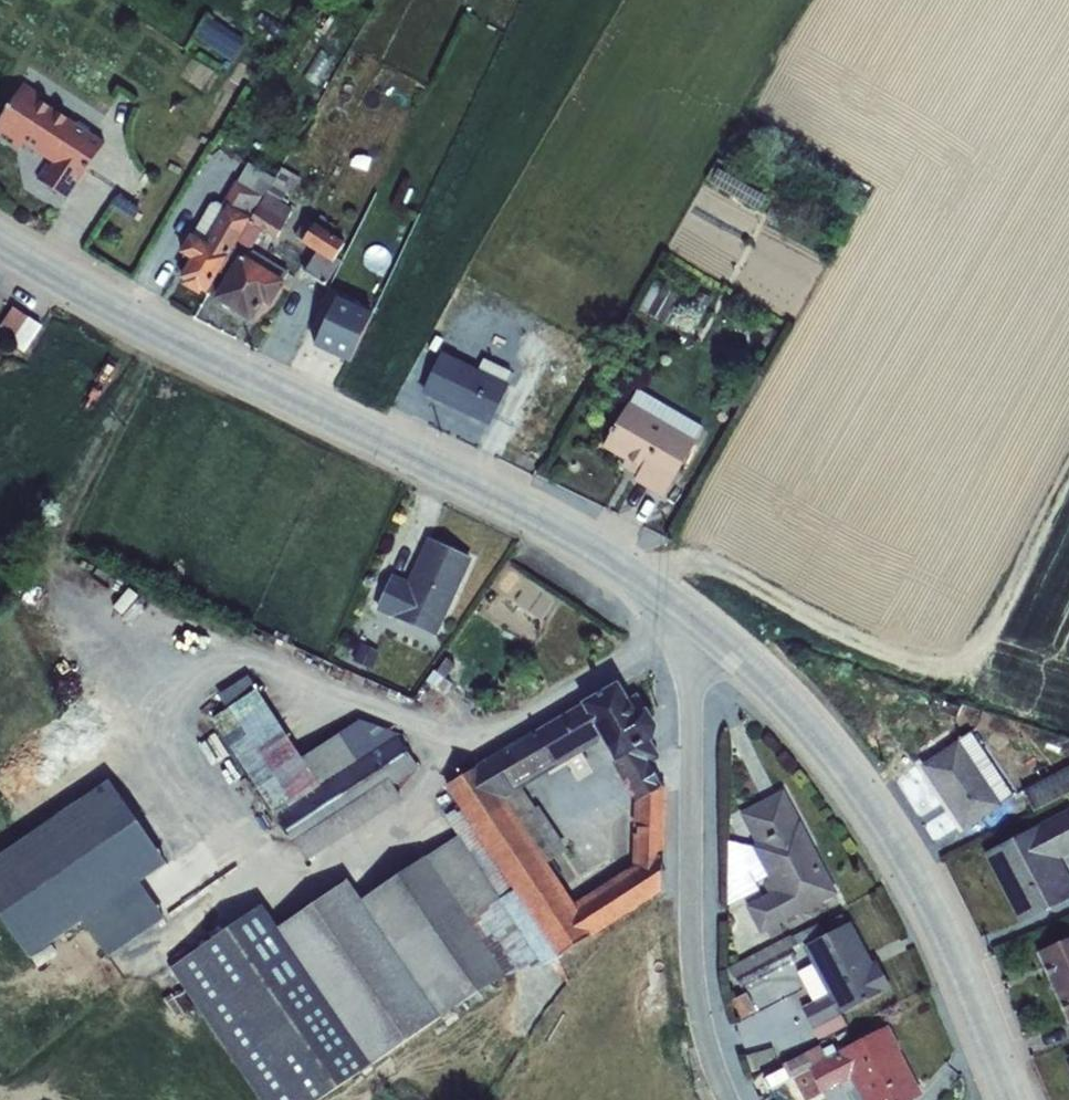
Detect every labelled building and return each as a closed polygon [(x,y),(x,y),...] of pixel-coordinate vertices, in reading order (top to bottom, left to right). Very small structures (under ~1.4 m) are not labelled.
[(362,5),(374,12),(381,1),(380,0),(364,0),(362,5)] [(209,16),(195,37),(232,61),(245,39),(209,16)] [(0,121),(0,139),(19,152),(23,145),(48,162),(36,180),(68,200),(79,182),(81,183),(105,144),(91,134),(89,129),(79,123),(75,123),(40,100),(42,97),(24,84),(0,121)] [(717,160),(706,180),(764,214),(775,194),(717,160)] [(228,206),(251,220),(275,179),(248,163),(237,183),(235,182),(222,206),(227,208),(228,206)] [(251,220),(219,274),(227,277),(241,255),(284,282),(289,274),(251,252),(262,231),(276,240),(293,210),(281,203),(288,191),(293,194),(301,180),(282,168),(275,179),(251,220)] [(190,261),(179,280),(184,282),(182,286),(199,296),(202,293),(207,295),(219,274),(251,220),(228,206),(227,208),(222,206),(217,202),(209,205),(191,235),(180,254),(190,261)] [(306,220),(295,238),(303,243),(302,244),(317,254),(305,274),(326,287),(342,262),(336,258),(345,244),(332,235),(337,227),(321,218),(317,225),(315,224),(315,225),(306,220)] [(241,255),(227,277),(214,301),(253,324),(264,305),(270,308),(286,283),(284,282),(241,255)] [(654,282),(638,309),(673,329),(689,302),(654,282)] [(336,300),(314,347),(350,364),(372,317),(336,300)] [(28,318),(13,308),(0,327),(0,338),(10,344),(28,318)] [(28,318),(10,344),(24,354),(42,327),(28,318)] [(442,353),(422,395),(489,427),(510,385),(506,384),(511,372),(483,359),(479,370),(442,353)] [(629,403),(602,448),(626,462),(622,468),(637,477),(634,482),(663,499),(696,442),(703,428),(637,390),(629,403)] [(725,413),(717,417),(721,424),(729,420),(725,413)] [(393,575),(376,611),(436,638),(473,560),(428,539),(408,582),(393,575)] [(168,569),(162,581),(174,587),(179,575),(168,569)] [(361,644),(353,662),(372,671),(380,653),(361,644)] [(446,659),(436,673),(446,680),(456,665),(446,659)] [(228,710),(212,720),(307,863),(402,800),(392,786),(419,769),(398,737),(360,721),(350,724),(336,733),(338,736),(302,759),(257,690),(249,677),(218,695),(228,710)] [(619,684),(533,733),(555,770),(599,744),(635,803),(664,789),(651,766),(658,762),(659,760),(659,757),(652,741),(654,740),(657,727),(647,709),(646,710),(637,695),(628,700),(619,684)] [(934,699),(930,712),(959,721),(962,708),(934,699)] [(946,729),(917,748),(927,762),(920,767),(964,833),(1003,807),(1001,805),(1013,797),(971,733),(959,741),(956,743),(946,729)] [(506,799),(522,790),(555,770),(533,733),(477,767),(506,799)] [(447,790),(558,957),(558,958),(662,892),(667,788),(664,789),(635,803),(632,868),(573,904),(548,864),(568,851),(539,807),(535,809),(522,790),(506,799),(477,767),(445,787),(447,790)] [(1023,791),(1034,812),(1068,794),(1068,768),(1023,791)] [(140,884),(168,865),(111,783),(0,859),(0,918),(29,960),(84,922),(109,959),(166,920),(140,884)] [(447,790),(436,796),(450,814),(445,817),(458,837),(362,901),(348,881),(278,929),(262,906),(170,969),(260,1099),(321,1099),(440,1018),(506,976),(543,967),(558,957),(447,790)] [(728,843),(728,906),(760,891),(756,883),(767,877),(769,881),(763,884),(768,895),(745,908),(760,936),(839,895),(783,791),(739,814),(756,845),(751,847),(728,843)] [(984,855),(1020,925),(1068,900),(1068,878),(1060,860),(1068,855),(1068,810),(984,855)] [(817,922),(728,970),(734,981),(736,980),(741,989),(797,960),(791,950),(803,944),(805,948),(803,949),(812,966),(798,974),(813,1003),(802,1009),(819,1041),(846,1026),(840,1016),(884,993),(886,996),(893,992),(877,961),(873,963),(851,923),(846,926),(841,916),(820,928),(817,922)] [(1037,953),(1068,1024),(1068,939),(1037,953)] [(747,994),(731,1002),(740,1020),(756,1012),(747,994)] [(784,1064),(791,1080),(793,1079),(804,1099),(813,1099),(822,1095),(850,1081),(861,1099),(912,1099),(922,1095),(899,1051),(901,1050),(888,1027),(837,1054),(833,1047),(819,1054),(815,1048),(784,1064)]
